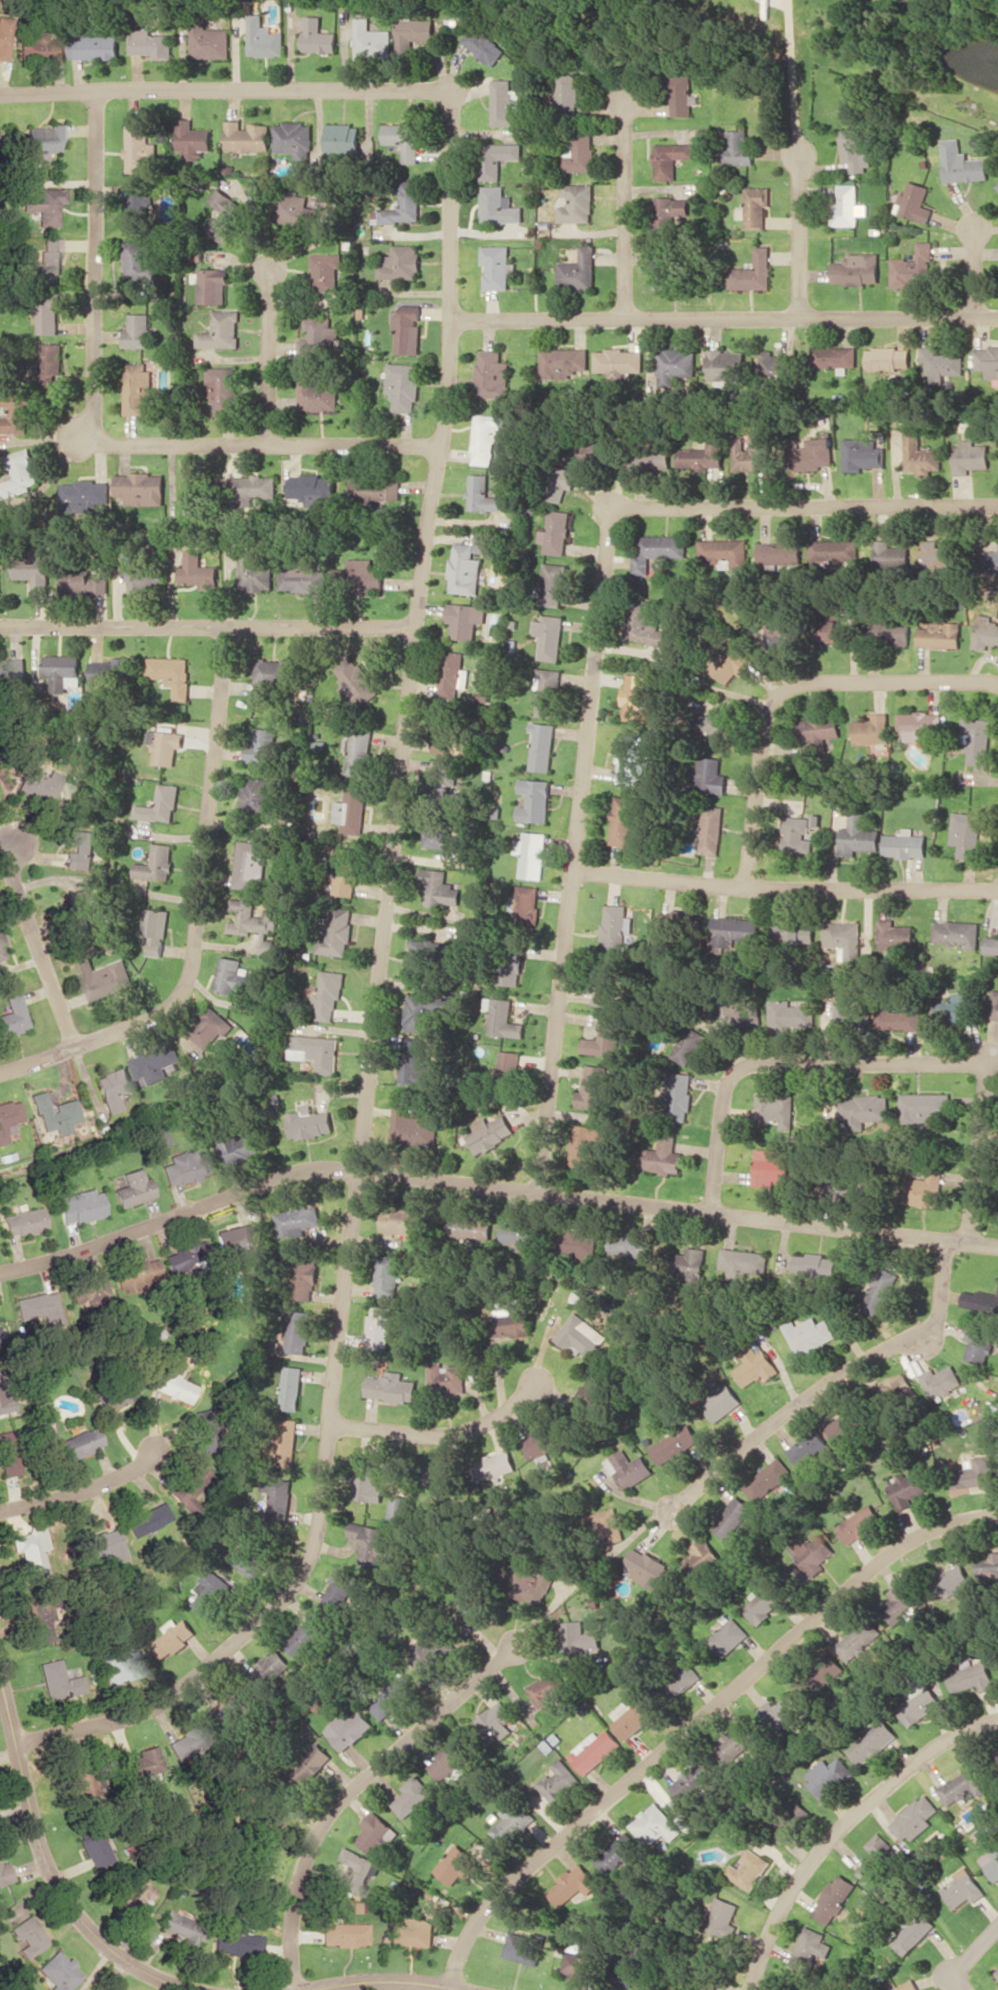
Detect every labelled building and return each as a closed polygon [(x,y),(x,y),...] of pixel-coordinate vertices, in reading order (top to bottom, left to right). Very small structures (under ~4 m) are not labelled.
[(263,14),(248,13),(248,55),(283,56),(284,32),(272,31),(272,25),(262,25),(263,14)] [(304,51),(336,52),(337,32),(321,31),(321,16),(304,15),(304,51)] [(5,61),(11,18),(0,16),(0,60),(5,61)] [(392,29),(370,29),(370,18),(355,17),(355,58),(391,58),(392,29)] [(435,18),(397,19),(397,57),(414,57),(414,40),(435,40),(435,18)] [(493,66),(506,50),(475,25),(462,41),(493,66)] [(229,58),(229,27),(192,27),(191,57),(229,58)] [(18,38),(17,58),(64,59),(65,39),(46,38),(46,31),(31,30),(31,39),(18,38)] [(171,59),(172,34),(151,34),(151,31),(130,31),(129,54),(152,54),(152,58),(171,59)] [(119,34),(81,35),(81,36),(71,36),(71,59),(119,58),(119,34)] [(561,114),(578,115),(579,75),(562,74),(561,114)] [(491,79),(492,126),(521,125),(520,89),(512,89),(511,79),(491,79)] [(211,129),(191,129),(192,118),(179,118),(178,150),(211,151),(211,129)] [(269,151),(269,125),(241,125),(241,120),(225,120),(225,151),(269,151)] [(274,122),(275,152),(294,152),(295,162),(312,162),(311,122),(274,122)] [(383,123),(383,144),(402,144),(403,163),(419,163),(419,123),(383,123)] [(147,143),(147,124),(126,124),(125,172),(147,172),(147,163),(155,163),(155,143),(147,143)] [(359,124),(326,124),(327,155),(360,154),(359,124)] [(64,126),(25,126),(25,160),(47,160),(47,152),(59,152),(59,139),(64,139),(64,126)] [(594,171),(594,129),(573,128),(573,143),(565,143),(564,171),(594,171)] [(868,170),(865,128),(840,129),(842,161),(849,161),(850,171),(868,170)] [(754,164),(754,146),(748,146),(748,130),(726,130),(727,164),(754,164)] [(522,144),(481,143),(480,180),(500,180),(501,159),(522,159),(522,144)] [(677,159),(696,158),(696,143),(655,144),(656,180),(677,179),(677,159)] [(988,180),(987,158),(966,159),(966,153),(944,154),(945,181),(988,180)] [(419,180),(400,180),(401,208),(379,209),(379,222),(420,222),(419,180)] [(894,214),(929,221),(932,208),(924,206),(928,185),(908,181),(905,193),(899,192),(894,214)] [(126,232),(150,232),(150,194),(148,194),(148,183),(126,183),(126,232)] [(559,222),(593,221),(593,183),(564,184),(565,205),(559,205),(559,222)] [(857,184),(838,184),(838,203),(831,203),(831,226),(857,225),(857,215),(867,215),(867,204),(858,204),(857,184)] [(523,206),(512,206),(512,196),(504,196),(504,185),(481,185),(482,223),(523,222),(523,206)] [(746,227),(766,226),(765,206),(771,205),(770,186),(746,187),(747,208),(736,208),(737,218),(745,218),(746,227)] [(58,203),(65,203),(65,188),(37,188),(37,195),(21,195),(20,210),(37,210),(37,226),(58,227),(58,203)] [(227,243),(249,209),(216,188),(208,200),(224,210),(217,220),(213,217),(205,229),(227,243)] [(307,192),(281,191),(280,202),(277,202),(276,221),(314,223),(315,207),(307,207),(307,192)] [(657,230),(672,230),(672,223),(692,223),(692,197),(657,197),(657,230)] [(62,238),(41,237),(40,276),(61,276),(62,238)] [(124,241),(125,279),(158,278),(157,240),(124,241)] [(891,285),(929,285),(929,260),(933,260),(932,241),(916,241),(917,258),(891,258),(891,285)] [(380,278),(420,279),(420,245),(392,244),(392,255),(380,255),(380,278)] [(509,245),(481,245),(481,264),(486,264),(486,289),(510,289),(509,245)] [(594,245),(580,245),(580,261),(559,262),(559,288),(595,287),(594,245)] [(772,246),(757,245),(756,268),(730,267),(730,288),(770,289),(772,246)] [(656,288),(672,287),(671,248),(655,249),(656,288)] [(879,253),(847,252),(846,261),(832,261),(832,283),(879,284),(879,253)] [(339,290),(338,268),(342,268),(342,253),(311,254),(311,269),(314,269),(315,291),(339,290)] [(228,269),(199,268),(198,303),(227,304),(228,269)] [(62,292),(39,292),(38,333),(58,334),(58,311),(62,312),(62,292)] [(239,310),(212,310),(212,331),(197,331),(197,347),(239,346),(239,310)] [(396,353),(420,354),(421,312),(393,312),(392,328),(396,328),(396,353)] [(123,347),(151,347),(151,313),(129,313),(129,329),(123,329),(123,347)] [(305,317),(305,330),(309,330),(309,338),(299,338),(299,353),(337,354),(338,326),(331,326),(331,318),(305,317)] [(62,373),(63,343),(42,342),(41,386),(55,386),(56,373),(62,373)] [(858,346),(812,347),(812,367),(858,366),(858,346)] [(965,352),(937,353),(937,346),(922,346),(922,362),(930,362),(930,382),(945,382),(945,374),(965,374),(965,352)] [(977,346),(976,369),(988,370),(987,378),(997,378),(997,347),(977,346)] [(867,369),(911,370),(912,348),(868,347),(867,369)] [(589,348),(542,348),(542,376),(589,377),(589,348)] [(696,377),(696,348),(659,348),(660,377),(696,377)] [(510,361),(501,361),(502,350),(479,349),(477,397),(509,398),(510,361)] [(643,349),(596,350),(596,374),(633,373),(633,371),(643,371),(643,349)] [(793,379),(793,355),(774,355),(774,349),(761,350),(762,379),(793,379)] [(710,380),(743,380),(743,350),(710,350),(710,380)] [(125,415),(145,415),(145,399),(153,399),(153,370),(147,370),(147,362),(126,362),(125,415)] [(386,392),(393,393),(392,411),(417,412),(419,363),(387,362),(386,392)] [(236,366),(209,367),(210,414),(238,414),(236,366)] [(338,410),(339,385),(314,385),(314,375),(300,375),(299,409),(338,410)] [(29,393),(4,393),(4,406),(10,406),(10,416),(0,416),(0,433),(29,433),(29,393)] [(493,465),(495,441),(501,442),(502,427),(506,427),(506,416),(475,414),(473,464),(493,465)] [(941,449),(920,449),(920,431),(905,431),(905,470),(941,470),(941,449)] [(746,469),(772,469),(772,436),(750,436),(751,450),(745,450),(746,469)] [(833,465),(832,437),(809,438),(809,447),(799,447),(799,442),(790,443),(791,471),(821,470),(821,465),(833,465)] [(843,471),(863,471),(863,466),(885,466),(885,447),(877,447),(877,439),(844,438),(843,471)] [(724,440),(708,440),(708,448),(680,448),(680,468),(724,468),(724,440)] [(953,441),(954,474),(970,474),(970,468),(989,468),(988,444),(974,444),(974,441),(953,441)] [(581,445),(583,459),(599,457),(597,443),(581,445)] [(633,468),(671,467),(670,443),(644,444),(644,453),(633,454),(633,468)] [(8,469),(13,468),(15,478),(0,482),(0,495),(1,499),(32,491),(30,485),(39,483),(29,448),(4,455),(8,469)] [(548,498),(563,502),(567,488),(573,489),(578,470),(557,465),(548,498)] [(165,505),(166,474),(117,473),(117,494),(127,494),(127,504),(165,505)] [(184,513),(205,513),(206,474),(185,473),(184,513)] [(306,506),(335,506),(336,476),(288,474),(288,497),(306,498),(306,506)] [(488,496),(488,474),(469,474),(469,510),(509,510),(509,496),(488,496)] [(277,498),(277,476),(229,476),(229,513),(246,513),(245,503),(253,503),(253,498),(277,498)] [(400,479),(353,479),(353,498),(360,498),(360,509),(386,509),(386,500),(401,500),(400,479)] [(109,480),(62,480),(62,510),(98,509),(98,502),(109,502),(109,480)] [(545,553),(567,554),(570,511),(550,509),(548,530),(540,529),(539,543),(545,543),(545,553)] [(479,594),(483,558),(474,558),(475,552),(495,554),(496,536),(476,534),(475,543),(453,541),(449,592),(479,594)] [(651,556),(687,557),(687,536),(641,535),(641,554),(635,553),(634,574),(650,574),(651,556)] [(811,564),(857,562),(856,537),(810,539),(811,564)] [(747,539),(700,540),(700,564),(748,563),(747,539)] [(909,547),(888,547),(888,539),(876,539),(876,566),(908,567),(909,547)] [(937,539),(923,539),(922,560),(934,560),(933,567),(953,567),(954,547),(937,547),(937,539)] [(759,542),(759,562),(801,561),(800,541),(759,542)] [(201,549),(185,550),(185,566),(180,566),(181,584),(202,584),(202,590),(218,589),(218,565),(202,566),(201,549)] [(255,549),(240,549),(239,590),(273,591),(273,562),(254,562),(255,549)] [(979,551),(980,571),(997,570),(997,551),(979,551)] [(15,579),(33,578),(34,593),(50,592),(48,554),(30,555),(31,559),(14,560),(15,579)] [(385,593),(385,569),(372,568),(372,558),(350,558),(350,592),(385,593)] [(280,590),(326,590),(326,571),(318,571),(317,562),(280,562),(280,590)] [(566,564),(544,562),(543,583),(539,583),(537,604),(563,606),(566,564)] [(164,586),(165,568),(130,567),(130,592),(146,593),(146,586),(164,586)] [(91,578),(91,570),(64,571),(65,593),(109,592),(109,577),(91,578)] [(651,600),(630,598),(627,641),(671,644),(672,631),(659,630),(659,619),(649,618),(651,600)] [(839,642),(840,601),(824,601),(823,619),(818,619),(817,641),(839,642)] [(452,638),(477,639),(478,622),(488,623),(489,605),(449,603),(448,622),(453,622),(452,638)] [(565,616),(543,614),(542,620),(534,619),(533,635),(541,635),(538,659),(559,661),(565,616)] [(978,620),(973,648),(988,650),(989,644),(997,645),(997,624),(978,620)] [(894,645),(910,645),(911,622),(873,621),(872,638),(894,639),(894,645)] [(919,646),(961,647),(961,622),(930,621),(930,627),(920,627),(919,646)] [(755,661),(735,644),(712,671),(727,684),(738,672),(742,676),(755,661)] [(380,693),(354,654),(335,667),(361,706),(380,693)] [(80,687),(81,655),(46,655),(46,676),(56,677),(55,690),(68,690),(68,686),(80,687)] [(190,657),(147,657),(147,678),(166,679),(166,686),(175,687),(175,700),(189,701),(190,657)] [(292,659),(256,658),(255,693),(266,693),(266,685),(292,685),(292,659)] [(92,661),(91,681),(114,682),(115,662),(92,661)] [(538,689),(536,716),(557,718),(561,670),(537,667),(535,688),(538,689)] [(731,745),(732,711),(712,710),(712,715),(704,715),(703,744),(731,745)] [(888,712),(873,713),(873,719),(854,720),(854,739),(852,739),(853,752),(868,751),(868,743),(889,743),(888,712)] [(942,713),(904,712),(904,741),(924,741),(925,734),(942,735),(942,713)] [(839,737),(839,716),(802,715),(802,739),(812,739),(812,756),(827,756),(827,737),(839,737)] [(969,751),(968,764),(988,766),(992,719),(964,717),(961,751),(969,751)] [(453,754),(454,722),(437,721),(436,753),(453,754)] [(556,724),(531,721),(530,730),(534,731),(530,770),(550,772),(556,724)] [(370,775),(371,728),(350,727),(349,774),(370,775)] [(246,762),(280,764),(281,744),(276,744),(277,729),(255,728),(254,743),(246,743),(246,762)] [(176,765),(177,747),(184,748),(185,732),(149,730),(148,743),(154,743),(153,764),(176,765)] [(617,782),(640,783),(642,735),(620,734),(617,782)] [(721,774),(722,757),(700,756),(699,792),(726,794),(727,774),(721,774)] [(432,808),(449,808),(451,759),(433,759),(432,808)] [(63,775),(49,768),(45,777),(32,771),(23,790),(50,803),(63,775)] [(272,779),(243,777),(241,814),(281,815),(281,804),(271,803),(272,779)] [(548,822),(550,780),(520,778),(519,792),(528,792),(527,805),(518,805),(517,820),(548,822)] [(135,818),(175,821),(179,784),(159,783),(157,806),(136,804),(135,818)] [(364,835),(366,788),(346,787),(345,801),(335,801),(334,822),(342,822),(341,834),(364,835)] [(611,844),(632,846),(636,797),(615,795),(611,844)] [(724,806),(704,804),(701,853),(720,855),(724,806)] [(878,851),(879,829),(865,828),(865,812),(849,812),(849,827),(841,827),(840,855),(856,856),(856,850),(878,851)] [(951,845),(959,845),(958,858),(979,859),(981,813),(953,812),(951,845)] [(812,839),(808,838),(809,817),(785,816),(784,850),(811,851),(812,839)] [(459,849),(460,835),(451,835),(452,822),(425,821),(424,848),(459,849)] [(913,828),(903,827),(903,834),(885,833),(884,856),(926,858),(926,835),(913,834),(913,828)] [(62,868),(92,869),(94,830),(74,830),(73,852),(63,852),(62,868)] [(546,833),(524,831),(523,840),(516,839),(514,853),(521,854),(519,877),(542,879),(546,833)] [(235,887),(255,889),(255,879),(265,880),(267,842),(237,840),(235,887)] [(171,880),(172,843),(152,843),(151,863),(135,862),(134,878),(171,880)] [(355,895),(356,848),(335,847),(334,895),(355,895)] [(446,869),(421,867),(419,884),(426,884),(425,904),(459,907),(460,886),(445,885),(446,869)] [(537,932),(539,886),(517,885),(515,931),(537,932)] [(90,931),(83,889),(62,892),(69,935),(90,931)] [(276,911),(264,911),(264,916),(254,915),(255,900),(231,898),(230,909),(238,910),(237,921),(229,920),(228,932),(252,934),(252,931),(263,931),(262,953),(272,953),(273,941),(267,940),(268,932),(275,933),(276,911)] [(627,904),(605,904),(603,951),(625,952),(627,904)] [(352,908),(330,906),(328,939),(318,938),(317,953),(349,955),(352,908)] [(170,910),(145,907),(142,933),(150,934),(147,955),(162,957),(164,936),(166,936),(170,910)] [(703,914),(673,912),(673,913),(664,912),(662,938),(701,941),(703,914)] [(760,918),(715,917),(714,945),(724,945),(724,939),(760,940),(760,918)] [(880,919),(880,947),(915,947),(914,925),(894,925),(894,919),(880,919)] [(979,922),(934,920),(933,942),(965,943),(965,948),(978,949),(979,922)] [(815,942),(815,922),(789,921),(789,924),(776,923),(775,942),(815,942)] [(825,946),(846,946),(845,961),(860,961),(860,923),(826,922),(825,946)] [(997,955),(997,937),(986,935),(984,953),(997,955)] [(408,975),(427,977),(431,940),(412,938),(408,975)] [(523,941),(501,940),(498,984),(520,985),(523,941)] [(235,994),(237,989),(252,992),(255,976),(240,973),(243,959),(221,955),(215,991),(235,994)] [(89,1001),(134,987),(125,958),(109,963),(111,971),(97,975),(91,958),(77,963),(89,1001)] [(345,972),(321,970),(317,1019),(335,1021),(336,998),(343,999),(345,972)] [(590,1004),(611,1006),(615,977),(594,975),(590,1004)] [(992,989),(989,1019),(997,1020),(997,989),(992,989)] [(18,992),(3,996),(7,1011),(0,1013),(0,1035),(27,1028),(18,992)] [(980,998),(967,998),(966,992),(953,992),(953,1002),(932,1002),(932,1023),(980,1022),(980,998)] [(405,1031),(431,1032),(432,1010),(438,1010),(439,994),(406,993),(405,1031)] [(489,1035),(524,1037),(525,1022),(511,1022),(512,999),(491,998),(489,1035)] [(792,1026),(815,1026),(815,1005),(791,1005),(791,999),(771,1000),(771,1031),(792,1031),(792,1026)] [(724,1026),(761,1025),(761,1001),(724,1002),(724,1026)] [(209,1051),(234,1025),(213,1006),(189,1032),(209,1051)] [(922,1030),(922,1010),(886,1010),(886,1029),(922,1030)] [(582,1052),(617,1057),(622,1020),(601,1017),(598,1039),(583,1037),(582,1052)] [(707,1033),(686,1025),(673,1059),(693,1067),(707,1033)] [(338,1037),(291,1035),(290,1058),(317,1060),(316,1073),(336,1074),(338,1037)] [(432,1048),(422,1047),(423,1039),(402,1038),(399,1083),(430,1085),(432,1048)] [(131,1059),(138,1078),(147,1075),(150,1084),(169,1076),(165,1065),(181,1059),(175,1042),(131,1059)] [(498,1083),(515,1084),(516,1051),(499,1050),(498,1083)] [(605,1109),(607,1065),(586,1064),(584,1090),(577,1090),(576,1107),(605,1109)] [(106,1114),(121,1109),(115,1093),(135,1087),(127,1065),(93,1077),(106,1114)] [(694,1074),(674,1072),(670,1120),(689,1121),(694,1074)] [(80,1120),(73,1098),(49,1105),(45,1090),(30,1094),(41,1132),(55,1128),(56,1134),(70,1131),(68,1123),(80,1120)] [(781,1121),(781,1128),(794,1129),(795,1093),(781,1092),(780,1096),(758,1095),(757,1121),(781,1121)] [(951,1093),(902,1093),(901,1122),(932,1123),(932,1116),(950,1116),(951,1093)] [(842,1130),(866,1129),(865,1120),(889,1119),(888,1094),(856,1095),(856,1099),(841,1100),(842,1130)] [(18,1099),(0,1104),(0,1144),(8,1142),(6,1134),(15,1132),(12,1123),(23,1120),(18,1099)] [(407,1116),(408,1104),(394,1103),(392,1139),(414,1140),(414,1146),(430,1147),(431,1117),(407,1116)] [(287,1113),(289,1138),(332,1133),(330,1111),(312,1113),(311,1104),(300,1106),(300,1111),(287,1113)] [(475,1153),(515,1135),(505,1114),(489,1122),(487,1117),(473,1123),(476,1130),(466,1134),(475,1153)] [(598,1125),(574,1124),(571,1166),(595,1167),(598,1125)] [(155,1147),(167,1143),(161,1127),(149,1131),(155,1147)] [(220,1165),(234,1165),(233,1156),(255,1155),(254,1133),(219,1134),(220,1165)] [(644,1147),(643,1170),(682,1172),(683,1152),(676,1151),(677,1135),(661,1135),(660,1148),(644,1147)] [(201,1146),(167,1157),(169,1163),(160,1166),(166,1187),(210,1172),(201,1146)] [(779,1149),(757,1148),(756,1185),(775,1186),(775,1180),(791,1180),(791,1158),(778,1157),(779,1149)] [(120,1173),(124,1185),(112,1189),(118,1208),(152,1196),(142,1165),(120,1173)] [(940,1208),(945,1169),(929,1167),(928,1179),(909,1177),(906,1203),(940,1208)] [(54,1198),(62,1226),(106,1215),(98,1186),(54,1198)] [(276,1212),(280,1237),(300,1234),(299,1230),(321,1227),(318,1206),(276,1212)] [(46,1228),(42,1207),(0,1215),(4,1237),(46,1228)] [(383,1208),(382,1232),(406,1233),(406,1239),(417,1240),(417,1234),(427,1234),(428,1210),(383,1208)] [(448,1236),(490,1238),(491,1220),(449,1218),(448,1236)] [(234,1261),(253,1257),(250,1242),(255,1241),(251,1222),(215,1230),(219,1249),(231,1247),(234,1261)] [(502,1243),(517,1243),(517,1251),(532,1251),(532,1224),(502,1224),(502,1243)] [(596,1256),(598,1235),(559,1230),(557,1252),(596,1256)] [(650,1261),(654,1240),(613,1233),(609,1254),(650,1261)] [(175,1252),(163,1255),(168,1272),(208,1260),(202,1239),(174,1247),(175,1252)] [(703,1279),(706,1248),(686,1246),(685,1262),(673,1261),(672,1276),(703,1279)] [(770,1251),(722,1248),(721,1269),(730,1269),(729,1279),(750,1280),(751,1272),(768,1273),(770,1251)] [(795,1273),(849,1277),(849,1268),(838,1267),(839,1255),(809,1253),(809,1255),(797,1254),(795,1273)] [(378,1297),(399,1297),(400,1255),(379,1255),(378,1297)] [(126,1289),(161,1281),(155,1256),(121,1264),(126,1289)] [(316,1299),(318,1258),(292,1257),(291,1299),(316,1299)] [(881,1316),(901,1275),(884,1267),(864,1309),(881,1316)] [(67,1309),(86,1307),(86,1306),(109,1302),(105,1275),(86,1277),(87,1286),(64,1289),(67,1309)] [(965,1288),(961,1308),(997,1315),(997,1294),(965,1288)] [(14,1297),(17,1320),(40,1316),(41,1327),(60,1325),(55,1291),(14,1297)] [(392,1350),(394,1306),(372,1305),(371,1349),(392,1350)] [(312,1311),(290,1310),(288,1352),(310,1353),(312,1311)] [(609,1333),(573,1312),(557,1341),(580,1354),(583,1350),(595,1357),(609,1333)] [(530,1337),(530,1315),(489,1314),(488,1336),(530,1337)] [(784,1325),(802,1359),(839,1339),(829,1319),(820,1323),(816,1316),(799,1325),(796,1319),(784,1325)] [(995,1334),(970,1327),(966,1340),(970,1341),(965,1358),(986,1365),(995,1334)] [(745,1387),(760,1378),(763,1382),(780,1372),(765,1348),(759,1353),(751,1340),(738,1349),(746,1362),(734,1370),(745,1387)] [(443,1366),(443,1362),(431,1362),(432,1391),(467,1390),(467,1365),(443,1366)] [(281,1408),(300,1411),(306,1367),(287,1364),(281,1408)] [(936,1367),(923,1372),(935,1398),(963,1386),(954,1364),(938,1371),(936,1367)] [(148,1390),(189,1403),(195,1383),(154,1370),(148,1390)] [(368,1396),(389,1397),(389,1401),(417,1402),(418,1380),(404,1380),(405,1371),(388,1370),(388,1376),(369,1375),(368,1396)] [(890,1408),(918,1394),(906,1371),(879,1385),(890,1408)] [(741,1406),(732,1386),(702,1400),(711,1420),(741,1406)] [(15,1411),(12,1388),(0,1390),(0,1413),(15,1411)] [(840,1444),(867,1421),(853,1405),(827,1429),(840,1444)] [(215,1452),(213,1409),(193,1410),(194,1453),(215,1452)] [(299,1419),(281,1418),(277,1466),(295,1467),(299,1419)] [(701,1442),(689,1423),(649,1447),(661,1466),(701,1442)] [(103,1444),(94,1425),(56,1442),(64,1461),(103,1444)] [(1,1477),(22,1473),(13,1429),(0,1432),(0,1473),(1,1477)] [(788,1449),(802,1471),(833,1451),(819,1429),(788,1449)] [(642,1454),(632,1461),(623,1448),(606,1460),(626,1491),(654,1472),(642,1454)] [(515,1472),(512,1451),(474,1458),(477,1478),(515,1472)] [(973,1456),(975,1466),(950,1469),(952,1490),(996,1485),(993,1454),(973,1456)] [(384,1459),(358,1456),(354,1499),(380,1501),(384,1459)] [(793,1472),(778,1456),(743,1488),(758,1504),(793,1472)] [(454,1460),(432,1461),(433,1486),(441,1486),(441,1495),(455,1494),(454,1460)] [(177,1504),(208,1476),(195,1461),(164,1488),(177,1504)] [(889,1480),(899,1509),(910,1506),(908,1498),(926,1492),(919,1470),(889,1480)] [(292,1517),(291,1478),(271,1479),(272,1518),(292,1517)] [(753,1507),(736,1495),(713,1528),(730,1540),(753,1507)] [(130,1535),(167,1519),(159,1500),(134,1511),(137,1519),(125,1524),(130,1535)] [(884,1522),(872,1503),(837,1526),(849,1544),(884,1522)] [(625,1539),(616,1507),(590,1514),(596,1535),(605,1532),(609,1543),(625,1539)] [(387,1528),(352,1522),(349,1536),(362,1539),(358,1561),(375,1564),(378,1551),(383,1552),(387,1528)] [(50,1574),(40,1528),(17,1533),(26,1579),(50,1574)] [(80,1556),(106,1555),(106,1561),(121,1560),(120,1538),(112,1539),(112,1529),(89,1530),(89,1539),(79,1540),(80,1556)] [(825,1568),(822,1561),(832,1557),(825,1535),(798,1545),(808,1574),(825,1568)] [(700,1565),(706,1572),(723,1559),(706,1538),(683,1556),(694,1570),(700,1565)] [(231,1565),(260,1575),(267,1552),(238,1543),(231,1565)] [(625,1563),(632,1566),(628,1574),(657,1589),(670,1564),(634,1546),(625,1563)] [(997,1578),(997,1553),(989,1554),(989,1558),(978,1558),(978,1579),(997,1578)] [(543,1606),(559,1568),(545,1562),(539,1576),(517,1567),(506,1591),(543,1606)] [(972,1583),(963,1563),(935,1576),(943,1596),(972,1583)] [(193,1603),(212,1620),(227,1603),(222,1599),(233,1586),(212,1567),(193,1589),(200,1595),(193,1603)] [(358,1576),(339,1567),(322,1604),(340,1613),(358,1576)] [(744,1608),(759,1624),(791,1595),(775,1577),(753,1598),(754,1599),(744,1608)] [(888,1593),(893,1599),(883,1606),(896,1624),(907,1616),(910,1620),(925,1609),(903,1581),(888,1593)] [(52,1640),(48,1620),(55,1619),(50,1592),(25,1597),(34,1643),(52,1640)] [(468,1631),(491,1607),(477,1594),(454,1618),(468,1631)] [(285,1645),(300,1658),(329,1626),(315,1613),(285,1645)] [(725,1658),(750,1634),(734,1616),(708,1640),(725,1658)] [(163,1626),(168,1633),(152,1643),(162,1659),(199,1637),(187,1618),(178,1624),(175,1619),(163,1626)] [(849,1662),(881,1633),(868,1618),(836,1647),(849,1662)] [(563,1651),(600,1650),(600,1632),(584,1632),(583,1620),(562,1621),(563,1651)] [(428,1673),(449,1647),(436,1638),(431,1645),(421,1637),(406,1656),(428,1673)] [(291,1666),(279,1649),(254,1666),(267,1683),(291,1666)] [(842,1666),(826,1651),(795,1684),(811,1699),(842,1666)] [(103,1656),(103,1681),(137,1680),(137,1656),(103,1656)] [(85,1692),(81,1674),(63,1678),(59,1658),(37,1663),(45,1701),(85,1692)] [(948,1671),(954,1692),(980,1685),(982,1691),(995,1687),(987,1660),(948,1671)] [(702,1677),(691,1664),(671,1680),(682,1694),(702,1677)] [(528,1685),(539,1707),(560,1696),(562,1700),(572,1695),(559,1669),(528,1685)] [(910,1726),(943,1703),(931,1686),(898,1708),(910,1726)] [(805,1711),(789,1692),(774,1705),(769,1700),(757,1711),(778,1734),(805,1711)] [(612,1724),(627,1741),(660,1710),(646,1694),(612,1724)] [(500,1725),(514,1715),(502,1700),(469,1725),(481,1740),(500,1725)] [(343,1752),(375,1726),(362,1709),(348,1719),(345,1714),(325,1729),(343,1752)] [(209,1718),(179,1732),(180,1735),(165,1743),(172,1759),(218,1738),(209,1718)] [(899,1737),(886,1720),(847,1749),(860,1766),(899,1737)] [(731,1772),(744,1762),(738,1754),(757,1739),(744,1722),(711,1747),(731,1772)] [(600,1735),(595,1731),(568,1756),(587,1776),(622,1743),(608,1728),(600,1735)] [(428,1766),(443,1780),(448,1775),(449,1776),(472,1753),(456,1737),(428,1766)] [(300,1764),(313,1777),(333,1756),(319,1743),(300,1764)] [(120,1761),(126,1780),(150,1774),(150,1773),(162,1770),(155,1745),(137,1750),(139,1756),(120,1761)] [(805,1775),(823,1798),(854,1773),(841,1756),(830,1764),(826,1758),(805,1775)] [(555,1770),(538,1785),(555,1804),(582,1779),(561,1757),(552,1766),(555,1770)] [(711,1768),(700,1761),(697,1768),(688,1763),(672,1791),(691,1802),(711,1768)] [(938,1789),(949,1806),(974,1790),(978,1796),(993,1786),(978,1762),(938,1789)] [(65,1783),(65,1801),(94,1799),(93,1775),(86,1776),(86,1767),(71,1767),(72,1783),(65,1783)] [(406,1791),(392,1804),(406,1819),(433,1793),(416,1774),(403,1787),(406,1791)] [(940,1809),(925,1793),(890,1825),(903,1840),(909,1835),(914,1841),(934,1823),(930,1819),(940,1809)] [(784,1845),(813,1814),(797,1799),(768,1831),(784,1845)] [(507,1816),(490,1832),(505,1847),(533,1821),(514,1801),(503,1811),(507,1816)] [(664,1833),(671,1841),(682,1830),(656,1801),(630,1825),(649,1846),(664,1833)] [(362,1825),(367,1829),(357,1841),(376,1857),(398,1830),(374,1810),(362,1825)] [(89,1868),(111,1861),(99,1824),(77,1831),(89,1868)] [(869,1881),(899,1852),(880,1832),(866,1845),(875,1854),(858,1870),(869,1881)] [(599,1861),(611,1873),(640,1846),(628,1833),(599,1861)] [(462,1874),(467,1878),(480,1862),(458,1844),(435,1870),(453,1885),(462,1874)] [(980,1858),(997,1882),(997,1845),(980,1858)] [(377,1860),(346,1846),(339,1861),(351,1866),(341,1888),(360,1897),(377,1860)] [(772,1861),(751,1848),(739,1867),(734,1863),(727,1874),(753,1891),(772,1861)] [(0,1863),(0,1884),(12,1880),(5,1861),(0,1863)] [(587,1895),(600,1885),(583,1863),(547,1890),(559,1906),(582,1889),(587,1895)] [(956,1909),(971,1898),(974,1902),(987,1894),(966,1866),(954,1874),(957,1879),(942,1890),(956,1909)] [(858,1884),(839,1873),(814,1914),(832,1925),(849,1897),(850,1897),(858,1884)] [(140,1919),(150,1906),(147,1903),(157,1890),(136,1874),(117,1900),(140,1919)] [(740,1904),(718,1896),(707,1929),(732,1938),(737,1925),(733,1923),(740,1904)] [(196,1943),(203,1925),(165,1911),(158,1930),(196,1943)] [(935,1924),(921,1911),(892,1943),(906,1956),(935,1924)] [(6,1928),(25,1958),(48,1943),(29,1914),(6,1928)] [(434,1946),(435,1919),(411,1918),(411,1924),(393,1923),(392,1945),(434,1946)] [(366,1946),(366,1923),(320,1922),(320,1945),(366,1946)] [(827,1933),(806,1925),(791,1966),(822,1978),(824,1971),(814,1967),(819,1954),(828,1958),(833,1945),(824,1941),(827,1933)] [(261,1934),(226,1933),(226,1927),(214,1927),(213,1953),(260,1955),(261,1934)] [(545,1935),(533,1931),(531,1937),(512,1931),(504,1956),(536,1965),(545,1935)] [(567,1951),(562,1975),(597,1981),(604,1944),(585,1940),(582,1954),(567,1951)] [(51,1985),(46,1989),(66,1989),(80,1977),(72,1968),(73,1967),(56,1948),(34,1968),(51,1985)] [(914,1978),(892,1989),(920,1989),(914,1978)]
